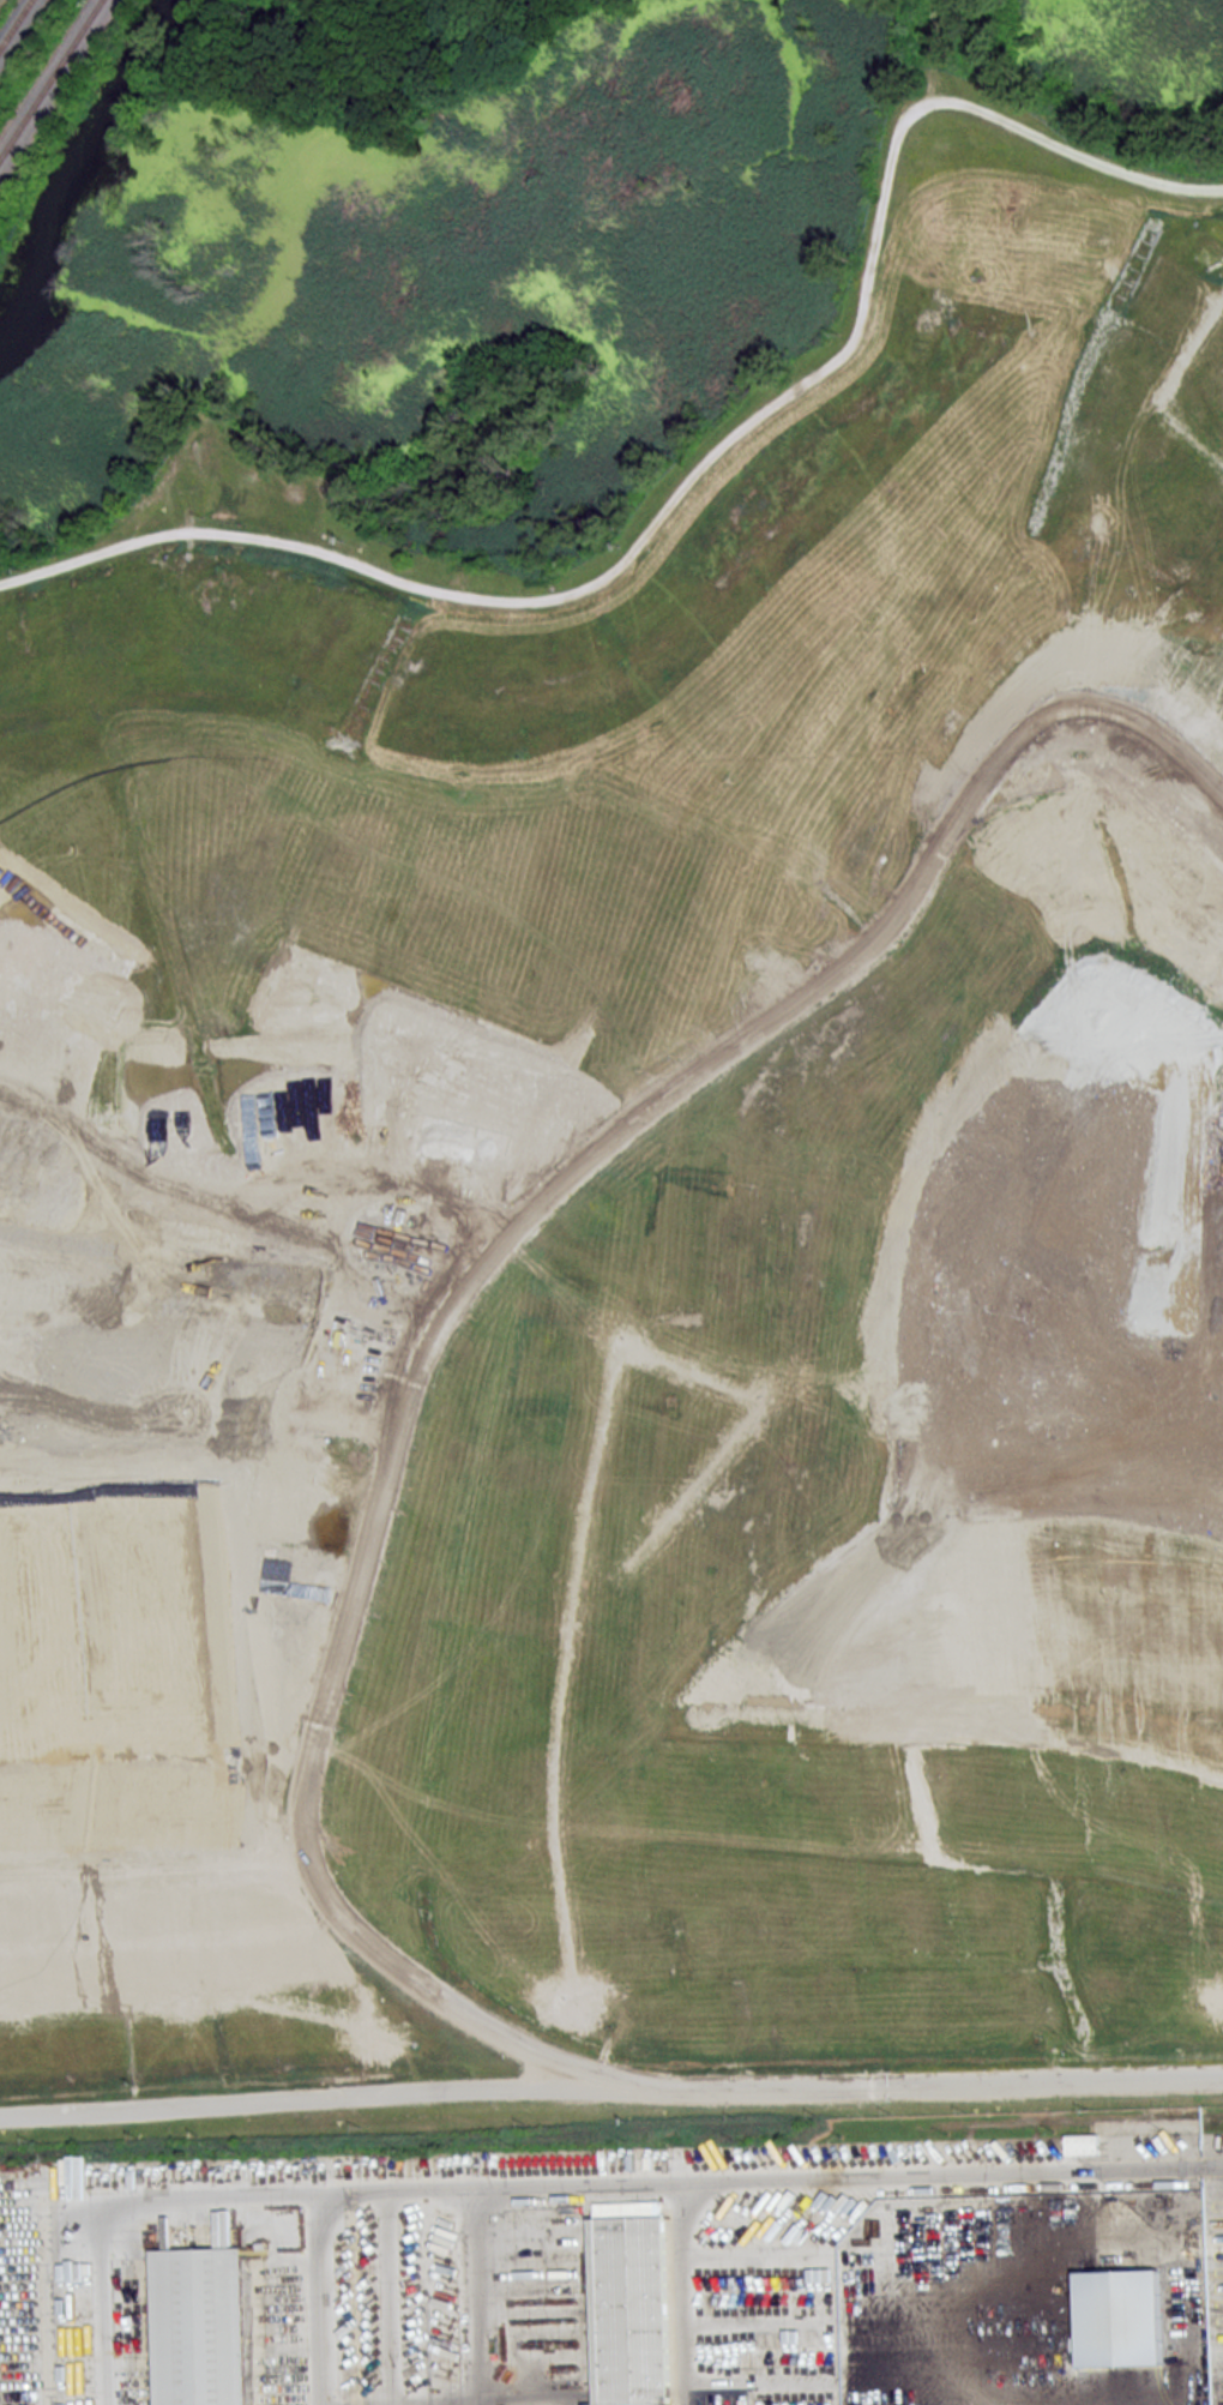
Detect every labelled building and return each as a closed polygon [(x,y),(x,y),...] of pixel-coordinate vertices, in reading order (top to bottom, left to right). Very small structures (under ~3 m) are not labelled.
[(1100,2134),(1066,2134),(1067,2155),(1100,2154),(1100,2134)] [(669,2215),(663,2214),(663,2200),(596,2202),(596,2214),(591,2214),(597,2404),(588,2404),(587,2404),(674,2404),(669,2215)] [(123,2255),(153,2255),(158,2404),(250,2404),(245,2245),(157,2248),(156,2235),(123,2235),(123,2255)] [(1161,2269),(1078,2271),(1079,2365),(1161,2365),(1161,2269)]
